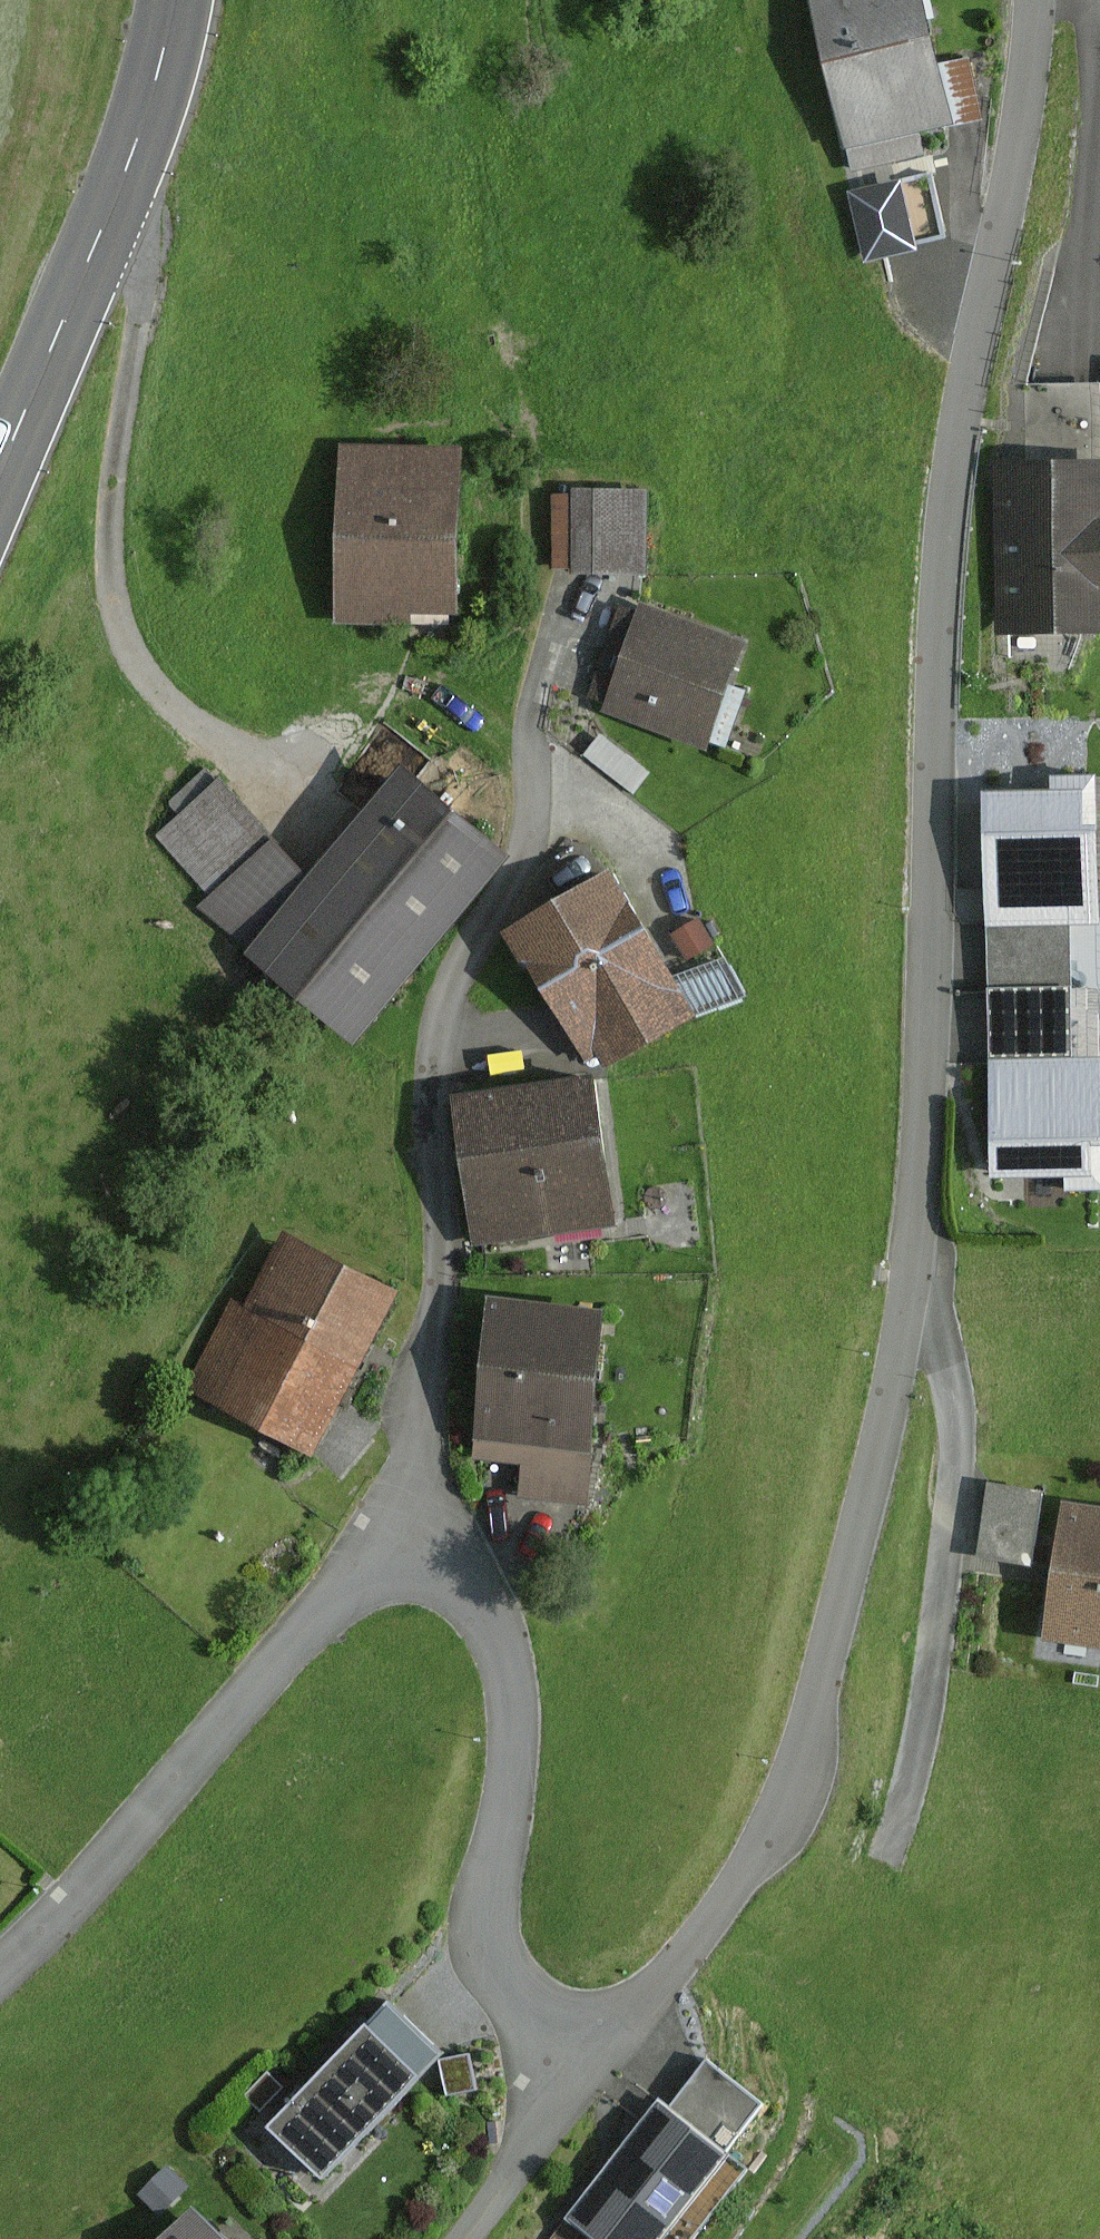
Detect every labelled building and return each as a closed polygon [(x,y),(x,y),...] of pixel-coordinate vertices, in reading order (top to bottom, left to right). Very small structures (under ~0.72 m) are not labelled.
[(849,172),(923,156),(917,132),(949,126),(935,64),(921,0),(811,0),(849,172)] [(968,57),(935,64),(949,126),(981,119),(968,57)] [(930,173),(847,193),(864,263),(917,250),(916,244),(946,236),(930,173)] [(1099,460),(1099,390),(1099,383),(1025,384),(1027,462),(1099,460)] [(458,446),(339,444),(335,624),(411,625),(411,612),(454,612),(458,446)] [(992,462),(995,635),(1099,633),(1099,460),(1027,462),(992,462)] [(639,495),(555,494),(554,583),(638,584),(639,495)] [(743,643),(640,604),(600,711),(702,750),(743,643)] [(602,734),(585,756),(632,793),(649,771),(602,734)] [(306,878),(219,777),(158,835),(207,894),(195,908),(246,947),(240,954),(352,1043),(507,857),(400,766),(306,878)] [(982,790),(984,925),(1069,923),(1099,922),(1099,775),(1048,775),(1048,789),(982,790)] [(507,932),(544,992),(646,932),(609,871),(507,932)] [(696,917),(670,933),(687,961),(713,945),(696,917)] [(1069,923),(984,925),(986,988),(1070,986),(1069,923)] [(646,932),(544,992),(585,1060),(598,1053),(606,1066),(694,1015),(646,932)] [(1070,986),(986,988),(988,1056),(1071,1054),(1070,986)] [(988,1056),(990,1178),(1065,1177),(1065,1189),(1099,1189),(1099,1053),(1071,1054),(988,1056)] [(588,1077),(448,1096),(468,1242),(608,1223),(588,1077)] [(400,1290),(279,1229),(240,1305),(230,1300),(185,1388),(316,1455),(400,1290)] [(604,1310),(488,1299),(472,1458),(523,1463),(520,1500),(584,1507),(604,1310)] [(988,1481),(974,1556),(1031,1566),(1044,1491),(988,1481)] [(1062,1502),(1041,1636),(1099,1645),(1099,1508),(1062,1502)] [(386,2001),(267,2127),(321,2178),(440,2052),(386,2001)] [(468,2054),(440,2060),(447,2095),(475,2089),(468,2054)] [(706,2060),(667,2109),(724,2153),(763,2104),(706,2060)] [(566,2217),(595,2238),(691,2238),(745,2170),(724,2153),(667,2109),(656,2101),(566,2217)] [(162,2166),(136,2195),(159,2215),(185,2186),(162,2166)] [(159,2238),(222,2238),(191,2207),(159,2238)]
